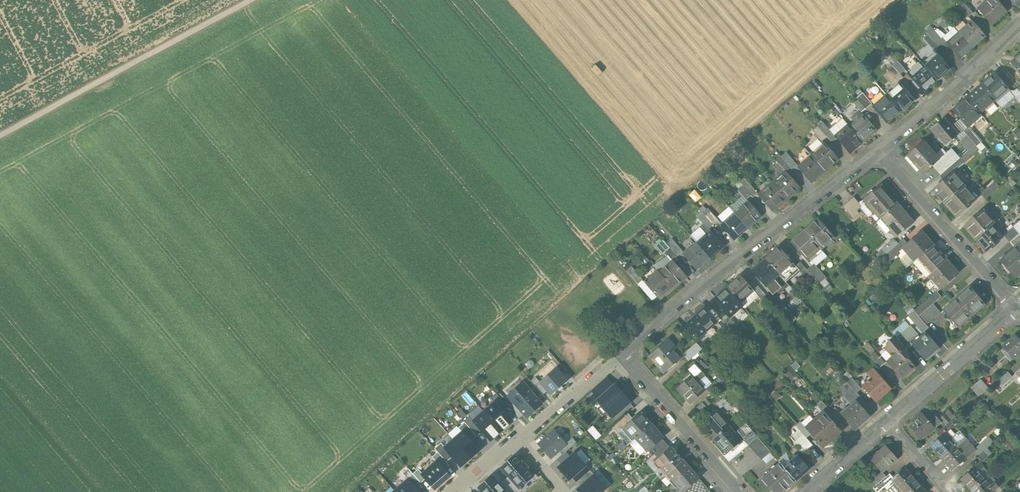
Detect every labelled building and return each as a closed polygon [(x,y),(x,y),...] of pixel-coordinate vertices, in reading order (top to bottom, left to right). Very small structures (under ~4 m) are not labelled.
[(987,2),(979,9),(993,25),(1008,11),(998,0),(985,0),(987,2)] [(974,14),(965,4),(960,8),(969,18),(974,14)] [(973,22),(960,33),(960,34),(973,48),(986,36),(973,22)] [(944,42),(935,31),(930,36),(939,46),(944,42)] [(929,34),(923,39),(934,51),(939,46),(930,36),(929,34)] [(960,34),(948,44),(961,58),(973,48),(960,34)] [(938,54),(932,59),(931,57),(923,64),(937,80),(951,68),(938,54)] [(1016,60),(1015,59),(1011,63),(1019,73),(1019,56),(1016,60)] [(905,70),(898,62),(893,66),(894,68),(900,74),(905,70)] [(923,64),(922,63),(908,74),(923,92),(937,80),(923,64)] [(900,74),(894,68),(890,72),(898,82),(903,78),(900,74)] [(1010,91),(995,73),(982,85),(995,100),(1001,95),(1003,97),(1010,91)] [(901,85),(887,96),(901,111),(901,112),(914,100),(901,85)] [(982,85),(967,98),(967,99),(980,113),(995,100),(982,85)] [(1017,89),(1012,94),(1019,104),(1019,93),(1017,89)] [(872,104),(863,93),(857,98),(858,100),(866,109),(872,104)] [(887,96),(874,108),(887,123),(901,111),(887,96)] [(967,99),(961,104),(957,107),(954,110),(968,127),(981,115),(980,113),(967,99)] [(866,109),(858,100),(854,104),(862,113),(866,109)] [(877,130),(864,115),(862,116),(859,113),(853,118),(856,122),(850,127),(863,141),(877,130)] [(947,120),(944,123),(942,121),(932,129),(946,146),(959,134),(947,120)] [(827,136),(818,126),(813,131),(822,141),(827,136)] [(849,126),(835,137),(849,152),(863,141),(850,127),(849,126)] [(967,136),(961,141),(968,151),(975,145),(967,136)] [(961,141),(952,149),(960,158),(968,151),(961,141)] [(931,150),(923,142),(908,155),(924,174),(930,168),(931,169),(933,167),(932,166),(934,165),(937,162),(929,152),(931,150)] [(824,143),(811,155),(812,155),(825,170),(838,159),(824,143)] [(951,166),(941,174),(945,179),(952,173),(952,174),(980,149),(975,145),(968,151),(960,158),(951,166)] [(952,149),(943,157),(951,166),(960,158),(952,149)] [(797,165),(787,153),(782,157),(789,166),(792,169),(797,165)] [(782,157),(779,154),(774,158),(784,170),(789,166),(782,157)] [(825,170),(812,155),(798,167),(811,182),(825,170)] [(951,166),(943,157),(937,162),(934,165),(941,174),(951,166)] [(800,188),(787,173),(774,185),(787,199),(800,188)] [(945,179),(946,179),(933,190),(945,203),(963,187),(964,187),(952,174),(952,173),(945,179)] [(995,181),(982,194),(988,199),(1000,186),(995,181)] [(758,193),(749,183),(744,187),(751,195),(754,198),(758,193)] [(774,185),(761,196),(774,211),(787,200),(787,199),(774,185)] [(898,204),(881,185),(864,200),(875,212),(872,215),(878,222),(883,217),(898,204)] [(744,187),(743,186),(739,190),(747,199),(751,195),(744,187)] [(963,187),(945,203),(956,217),(979,197),(973,190),(969,194),(963,187)] [(749,202),(735,214),(748,228),(762,216),(749,202)] [(898,204),(883,217),(892,229),(890,231),(896,237),(914,222),(898,204)] [(718,220),(708,209),(704,213),(713,224),(718,220)] [(982,210),(964,226),(976,240),(992,226),(994,224),(982,210)] [(713,224),(704,213),(699,218),(708,229),(713,224)] [(748,228),(735,214),(722,225),(735,240),(748,228)] [(828,229),(819,219),(805,230),(821,248),(833,237),(834,236),(828,229)] [(842,236),(833,225),(828,229),(834,236),(833,237),(837,240),(842,236)] [(992,226),(976,240),(986,252),(1002,238),(992,226)] [(1013,227),(1004,235),(1010,242),(1019,234),(1013,227)] [(711,230),(697,242),(710,257),(724,246),(711,230)] [(805,230),(792,242),(810,262),(823,251),(805,230)] [(907,244),(902,248),(903,248),(909,255),(912,253),(917,259),(919,258),(933,245),(921,231),(907,244)] [(893,239),(882,249),(886,254),(898,244),(893,239)] [(682,251),(673,240),(668,245),(677,255),(682,251)] [(886,254),(884,256),(890,262),(897,255),(896,254),(903,248),(902,248),(907,244),(903,240),(898,244),(886,254)] [(697,242),(684,254),(697,269),(710,257),(697,242)] [(1001,261),(1015,277),(1019,273),(1019,244),(1001,261)] [(946,260),(933,245),(919,258),(932,273),(946,260)] [(796,266),(780,247),(766,259),(780,274),(786,282),(800,270),(796,266)] [(780,274),(766,259),(752,271),(773,295),(781,288),(774,279),(780,274)] [(932,273),(929,276),(941,289),(958,274),(946,260),(932,273)] [(808,270),(801,262),(796,266),(800,270),(808,279),(812,275),(808,270)] [(687,276),(675,263),(669,269),(667,266),(660,272),(673,288),(687,276)] [(826,278),(814,264),(808,270),(812,275),(820,283),(826,278)] [(658,270),(645,282),(660,300),(673,288),(660,272),(658,270)] [(742,276),(729,289),(740,302),(754,290),(748,283),(742,276)] [(760,288),(753,280),(748,283),(754,290),(755,291),(760,288)] [(969,287),(958,297),(958,296),(954,300),(954,301),(943,310),(958,327),(984,304),(969,287)] [(808,307),(792,288),(783,297),(799,314),(808,307)] [(729,289),(715,301),(731,318),(744,306),(740,302),(729,289)] [(935,293),(925,302),(929,307),(933,304),(940,298),(935,293)] [(929,307),(919,316),(926,325),(940,313),(933,304),(929,307)] [(705,308),(688,323),(700,337),(718,321),(705,308)] [(928,327),(917,315),(913,318),(924,331),(928,327)] [(742,331),(731,319),(727,323),(737,335),(742,331)] [(737,335),(727,323),(722,328),(732,340),(737,335)] [(910,325),(896,337),(906,349),(907,350),(913,345),(925,359),(938,347),(926,333),(921,338),(910,325)] [(1000,348),(1005,354),(1003,356),(1006,359),(1008,362),(1011,359),(1019,351),(1019,344),(1013,336),(1000,348)] [(896,338),(885,347),(888,350),(882,355),(888,362),(888,363),(902,378),(915,367),(902,352),(906,349),(896,338)] [(668,340),(649,356),(664,373),(678,361),(671,352),(675,348),(668,340)] [(697,343),(684,354),(690,360),(702,349),(697,343)] [(886,363),(875,351),(869,355),(880,368),(886,363)] [(693,375),(678,388),(691,403),(704,391),(697,383),(705,376),(695,364),(689,370),(693,375)] [(556,368),(540,382),(547,391),(551,395),(567,381),(556,368)] [(890,388),(873,369),(868,374),(871,378),(862,386),(876,401),(890,388)] [(1004,373),(994,382),(999,387),(1008,379),(1004,373)] [(535,386),(543,395),(547,391),(540,382),(536,377),(531,381),(535,386)] [(598,400),(613,387),(605,378),(592,390),(596,394),(591,398),(596,403),(599,401),(598,400)] [(978,380),(969,388),(976,397),(986,389),(978,380)] [(715,381),(706,388),(712,394),(720,387),(715,381)] [(530,390),(523,383),(515,390),(517,393),(510,398),(527,417),(542,404),(539,401),(530,390)] [(535,386),(530,390),(539,401),(544,396),(543,395),(535,386)] [(613,417),(630,402),(625,397),(627,396),(621,390),(619,391),(615,386),(613,387),(598,400),(599,401),(613,417)] [(862,399),(853,388),(848,392),(856,402),(857,402),(858,403),(862,399)] [(485,409),(495,401),(493,398),(483,406),(485,409)] [(833,415),(823,402),(818,406),(824,412),(829,418),(833,415)] [(856,402),(849,409),(848,408),(841,414),(855,430),(870,417),(858,403),(857,402),(856,402)] [(495,403),(484,412),(501,431),(512,422),(495,403)] [(727,424),(716,411),(706,420),(718,433),(727,424)] [(491,441),(501,431),(484,412),(474,421),(491,441)] [(641,412),(641,413),(632,420),(623,428),(633,440),(634,440),(636,439),(652,425),(641,412)] [(829,418),(824,412),(814,420),(831,440),(841,432),(829,418)] [(612,427),(617,433),(623,428),(632,420),(627,415),(612,427)] [(943,415),(938,419),(944,426),(949,421),(943,415)] [(927,423),(921,416),(908,428),(918,440),(924,434),(926,435),(933,429),(938,424),(933,418),(927,423)] [(831,440),(814,420),(805,428),(823,447),(831,440)] [(463,432),(471,441),(477,436),(465,423),(459,428),(462,433),(463,432)] [(652,425),(636,439),(647,451),(648,450),(661,439),(663,437),(652,425)] [(722,432),(722,431),(719,433),(720,434),(714,438),(727,454),(739,443),(733,436),(736,434),(729,426),(722,432)] [(566,444),(555,431),(539,445),(550,458),(566,444)] [(752,431),(744,438),(749,445),(758,437),(752,431)] [(462,433),(454,440),(470,459),(479,451),(471,441),(463,432),(462,433)] [(945,434),(930,447),(940,458),(953,447),(948,442),(950,440),(945,434)] [(803,435),(793,443),(803,454),(813,445),(803,435)] [(770,452),(758,437),(749,445),(761,460),(770,452)] [(661,439),(648,450),(653,456),(654,454),(666,444),(661,439)] [(953,447),(940,458),(951,471),(972,452),(971,451),(973,450),(963,439),(953,447)] [(973,450),(971,451),(972,452),(976,457),(985,449),(990,444),(986,439),(973,450)] [(470,459),(454,440),(445,448),(453,457),(461,467),(470,459)] [(447,462),(453,457),(445,448),(441,443),(435,449),(447,462)] [(666,444),(654,454),(658,458),(670,448),(666,444)] [(658,458),(654,462),(654,465),(658,469),(660,469),(662,468),(668,474),(683,461),(671,447),(670,448),(658,458)] [(884,447),(877,453),(876,452),(869,458),(880,471),(895,458),(884,447)] [(985,449),(976,457),(980,462),(990,454),(985,449)] [(569,480),(586,465),(575,453),(558,468),(569,480)] [(798,455),(784,467),(796,481),(810,469),(798,455)] [(522,463),(516,456),(502,468),(519,488),(533,476),(527,469),(527,468),(522,462),(522,463)] [(683,460),(683,461),(668,474),(666,476),(672,483),(674,481),(683,491),(684,491),(698,480),(700,479),(683,460)] [(437,462),(423,474),(422,475),(426,479),(435,489),(450,477),(437,462)] [(759,481),(769,491),(783,491),(796,481),(784,467),(780,463),(759,481)] [(978,463),(959,480),(969,491),(970,491),(985,479),(985,478),(979,471),(982,468),(978,463)] [(890,479),(890,480),(883,487),(887,491),(900,491),(914,480),(903,468),(895,475),(890,479)] [(413,474),(408,469),(403,474),(408,480),(409,479),(415,487),(420,482),(413,474)] [(422,475),(423,474),(418,469),(413,474),(420,482),(421,483),(426,479),(422,475)] [(871,488),(875,491),(877,491),(883,487),(890,480),(890,479),(895,475),(891,470),(883,477),(874,485),(871,488)] [(879,472),(870,480),(874,485),(883,477),(879,472)] [(577,490),(580,491),(602,491),(606,489),(594,475),(577,490)] [(479,488),(482,491),(507,491),(493,476),(479,488)] [(396,491),(420,491),(415,487),(409,479),(408,480),(395,491),(396,491)] [(985,479),(970,491),(993,491),(997,488),(993,483),(990,486),(985,479)] [(684,491),(709,491),(698,480),(684,491)] [(914,480),(900,491),(923,491),(924,491),(914,480)]
